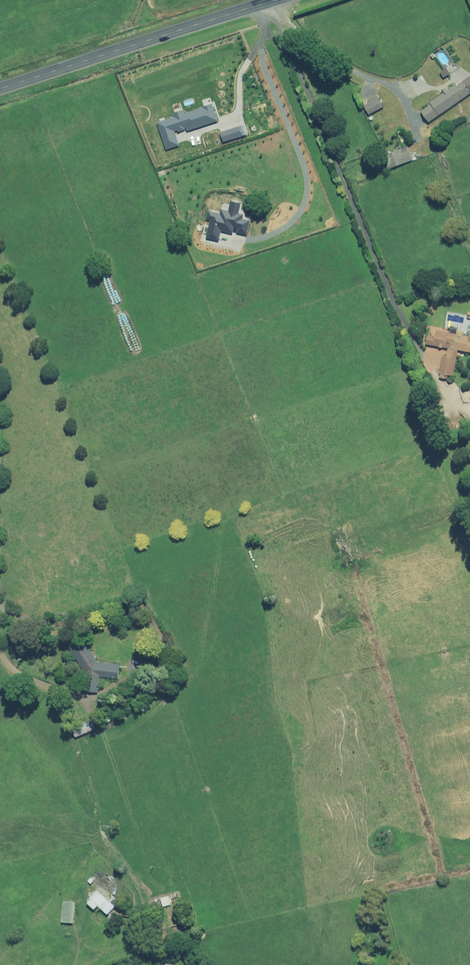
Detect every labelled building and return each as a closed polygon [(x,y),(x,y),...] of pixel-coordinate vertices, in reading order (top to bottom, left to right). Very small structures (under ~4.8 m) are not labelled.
[(461,78),(456,82),(458,85),(450,90),(449,88),(444,92),(445,93),(433,102),(434,104),(424,111),(431,122),(469,96),(469,97),(469,81),(469,80),(464,83),(461,78)] [(384,108),(379,99),(366,105),(371,114),(384,108)] [(182,110),(174,113),(176,118),(160,123),(167,147),(176,144),(172,130),(177,129),(178,132),(186,129),(187,132),(217,122),(211,105),(184,114),(182,110)] [(238,126),(220,132),(223,143),(249,135),(246,124),(238,126)] [(418,159),(414,150),(387,160),(390,169),(418,159)] [(236,235),(247,237),(250,220),(244,219),(245,214),(240,213),(242,203),(229,200),(227,209),(220,207),(219,213),(208,211),(206,220),(209,220),(204,241),(219,244),(222,233),(232,235),(234,228),(238,227),(236,235)] [(451,326),(450,330),(432,327),(428,344),(450,349),(448,357),(445,356),(441,377),(449,379),(450,375),(455,376),(460,350),(469,352),(469,336),(464,335),(465,329),(451,326)] [(100,662),(86,640),(73,648),(89,674),(87,691),(100,692),(102,677),(120,679),(122,665),(100,662)] [(144,712),(152,708),(149,702),(141,706),(144,712)] [(98,729),(94,719),(74,727),(78,737),(98,729)] [(99,891),(92,898),(94,900),(90,903),(97,909),(100,905),(110,914),(121,902),(116,897),(111,902),(99,891)] [(173,905),(171,896),(164,898),(166,906),(173,905)] [(76,902),(65,901),(64,922),(75,923),(76,902)]
